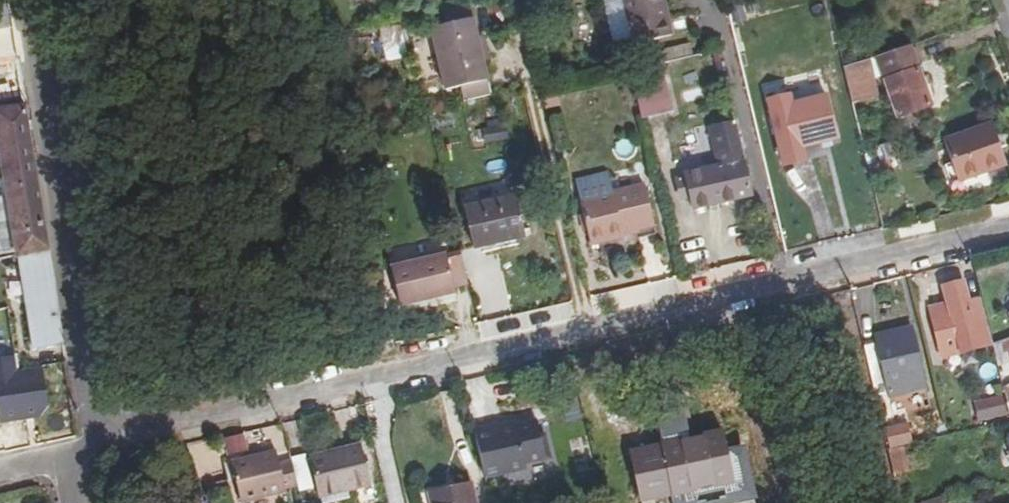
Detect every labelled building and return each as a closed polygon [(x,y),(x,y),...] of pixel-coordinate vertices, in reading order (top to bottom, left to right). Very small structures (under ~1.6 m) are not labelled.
[(665,0),(625,0),(635,46),(674,36),(665,0)] [(467,106),(492,99),(471,9),(445,15),(449,29),(433,34),(449,93),(462,91),(467,106)] [(409,61),(402,34),(383,38),(390,66),(409,61)] [(930,106),(910,47),(877,59),(897,117),(930,106)] [(21,61),(0,64),(0,111),(29,106),(21,61)] [(637,93),(643,119),(673,112),(667,86),(637,93)] [(29,106),(0,111),(0,117),(12,194),(22,253),(37,351),(52,348),(67,346),(29,106)] [(837,140),(829,107),(796,115),(805,149),(837,140)] [(741,165),(746,163),(738,122),(711,128),(720,169),(687,176),(688,186),(679,189),(680,199),(691,198),(693,208),(748,195),(741,165)] [(1006,167),(992,123),(944,140),(960,183),(1006,167)] [(512,143),(509,132),(485,137),(488,149),(512,143)] [(653,224),(644,185),(612,192),(608,175),(575,182),(590,243),(623,235),(622,230),(653,224)] [(12,194),(0,196),(0,252),(1,256),(22,253),(12,194)] [(525,238),(515,199),(466,211),(476,250),(525,238)] [(455,295),(455,292),(449,264),(447,259),(394,271),(402,308),(455,295)] [(455,292),(469,289),(463,262),(449,264),(455,292)] [(979,331),(972,293),(953,297),(960,333),(979,331)] [(877,337),(879,346),(883,371),(885,381),(888,380),(895,404),(928,396),(913,331),(877,337)] [(54,361),(69,359),(67,346),(52,348),(54,361)] [(879,346),(869,347),(875,372),(883,371),(879,346)] [(1008,413),(1008,403),(1008,398),(982,404),(987,420),(1008,413)] [(477,431),(486,476),(544,464),(534,419),(477,431)] [(897,459),(913,454),(918,451),(912,436),(893,441),(897,459)] [(282,446),(236,457),(246,500),(292,489),(291,484),(285,457),(282,446)] [(311,450),(296,453),(296,455),(303,481),(304,488),(319,484),(311,450)] [(374,487),(366,451),(320,463),(331,501),(374,487)] [(897,459),(903,484),(919,479),(913,454),(897,459)] [(303,481),(296,455),(285,457),(291,484),(303,481)] [(474,492),(435,501),(435,502),(476,502),(474,492)] [(947,492),(920,502),(921,502),(951,502),(947,492)]
